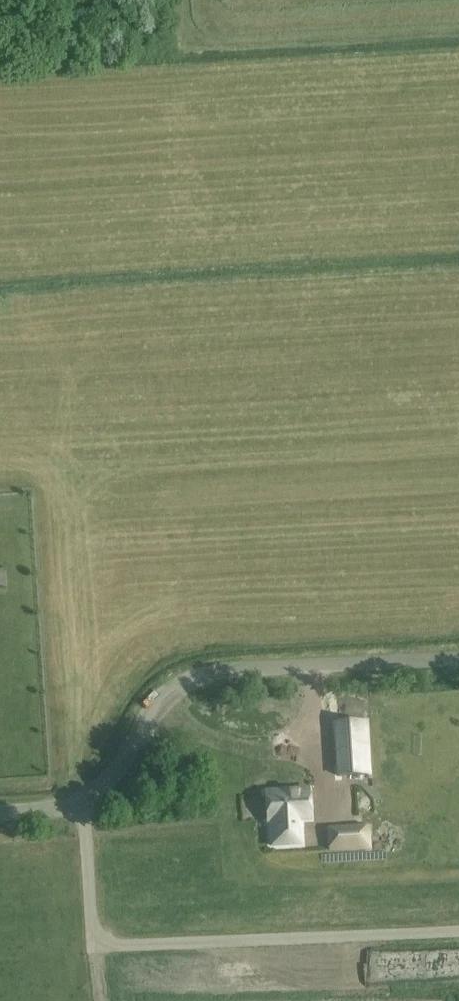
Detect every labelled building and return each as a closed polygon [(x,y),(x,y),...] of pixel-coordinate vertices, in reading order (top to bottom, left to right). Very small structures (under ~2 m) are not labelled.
[(366,722),(335,724),(339,777),(369,775),(366,722)] [(309,790),(265,792),(267,822),(270,822),(271,846),(301,844),(300,820),(310,820),(309,790)] [(421,943),(422,982),(437,982),(436,943),(421,943)] [(384,953),(385,981),(410,980),(409,953),(384,953)]
